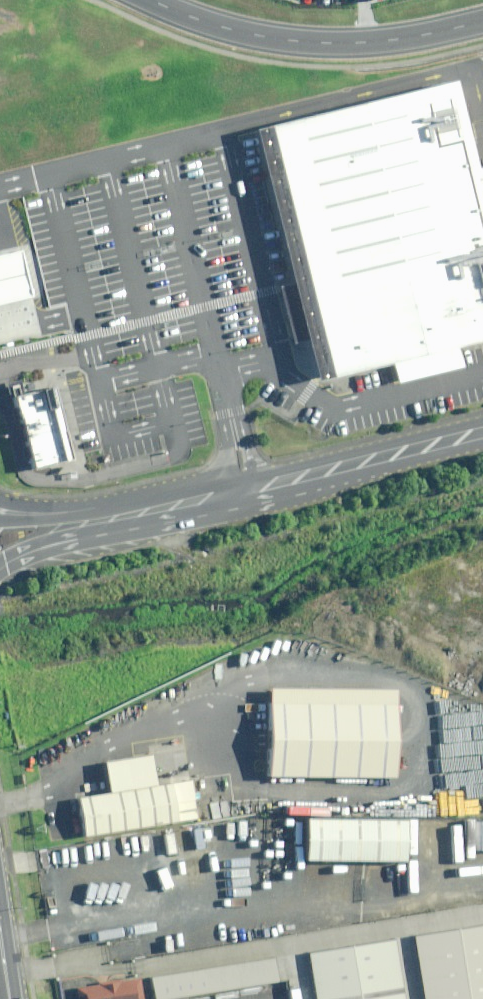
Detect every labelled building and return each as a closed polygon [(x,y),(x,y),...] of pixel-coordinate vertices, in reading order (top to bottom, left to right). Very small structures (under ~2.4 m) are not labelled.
[(482,341),(482,167),(477,169),(453,81),(270,126),(331,378),(332,378),(482,341)] [(315,382),(332,378),(270,126),(253,130),(290,278),(275,281),(291,343),(304,340),(315,382)] [(67,449),(48,376),(13,386),(33,459),(67,449)] [(388,687),(259,686),(259,772),(388,773),(388,687)] [(94,757),(99,789),(148,782),(144,750),(94,757)] [(99,789),(70,793),(75,829),(184,814),(179,778),(148,782),(99,789)] [(412,824),(303,819),(301,861),(410,865),(412,824)] [(402,945),(411,998),(482,998),(482,932),(402,945)] [(310,998),(395,998),(386,935),(303,947),(310,998)] [(275,961),(152,976),(154,998),(278,982),(275,961)] [(69,983),(71,998),(134,998),(131,974),(69,983)]
